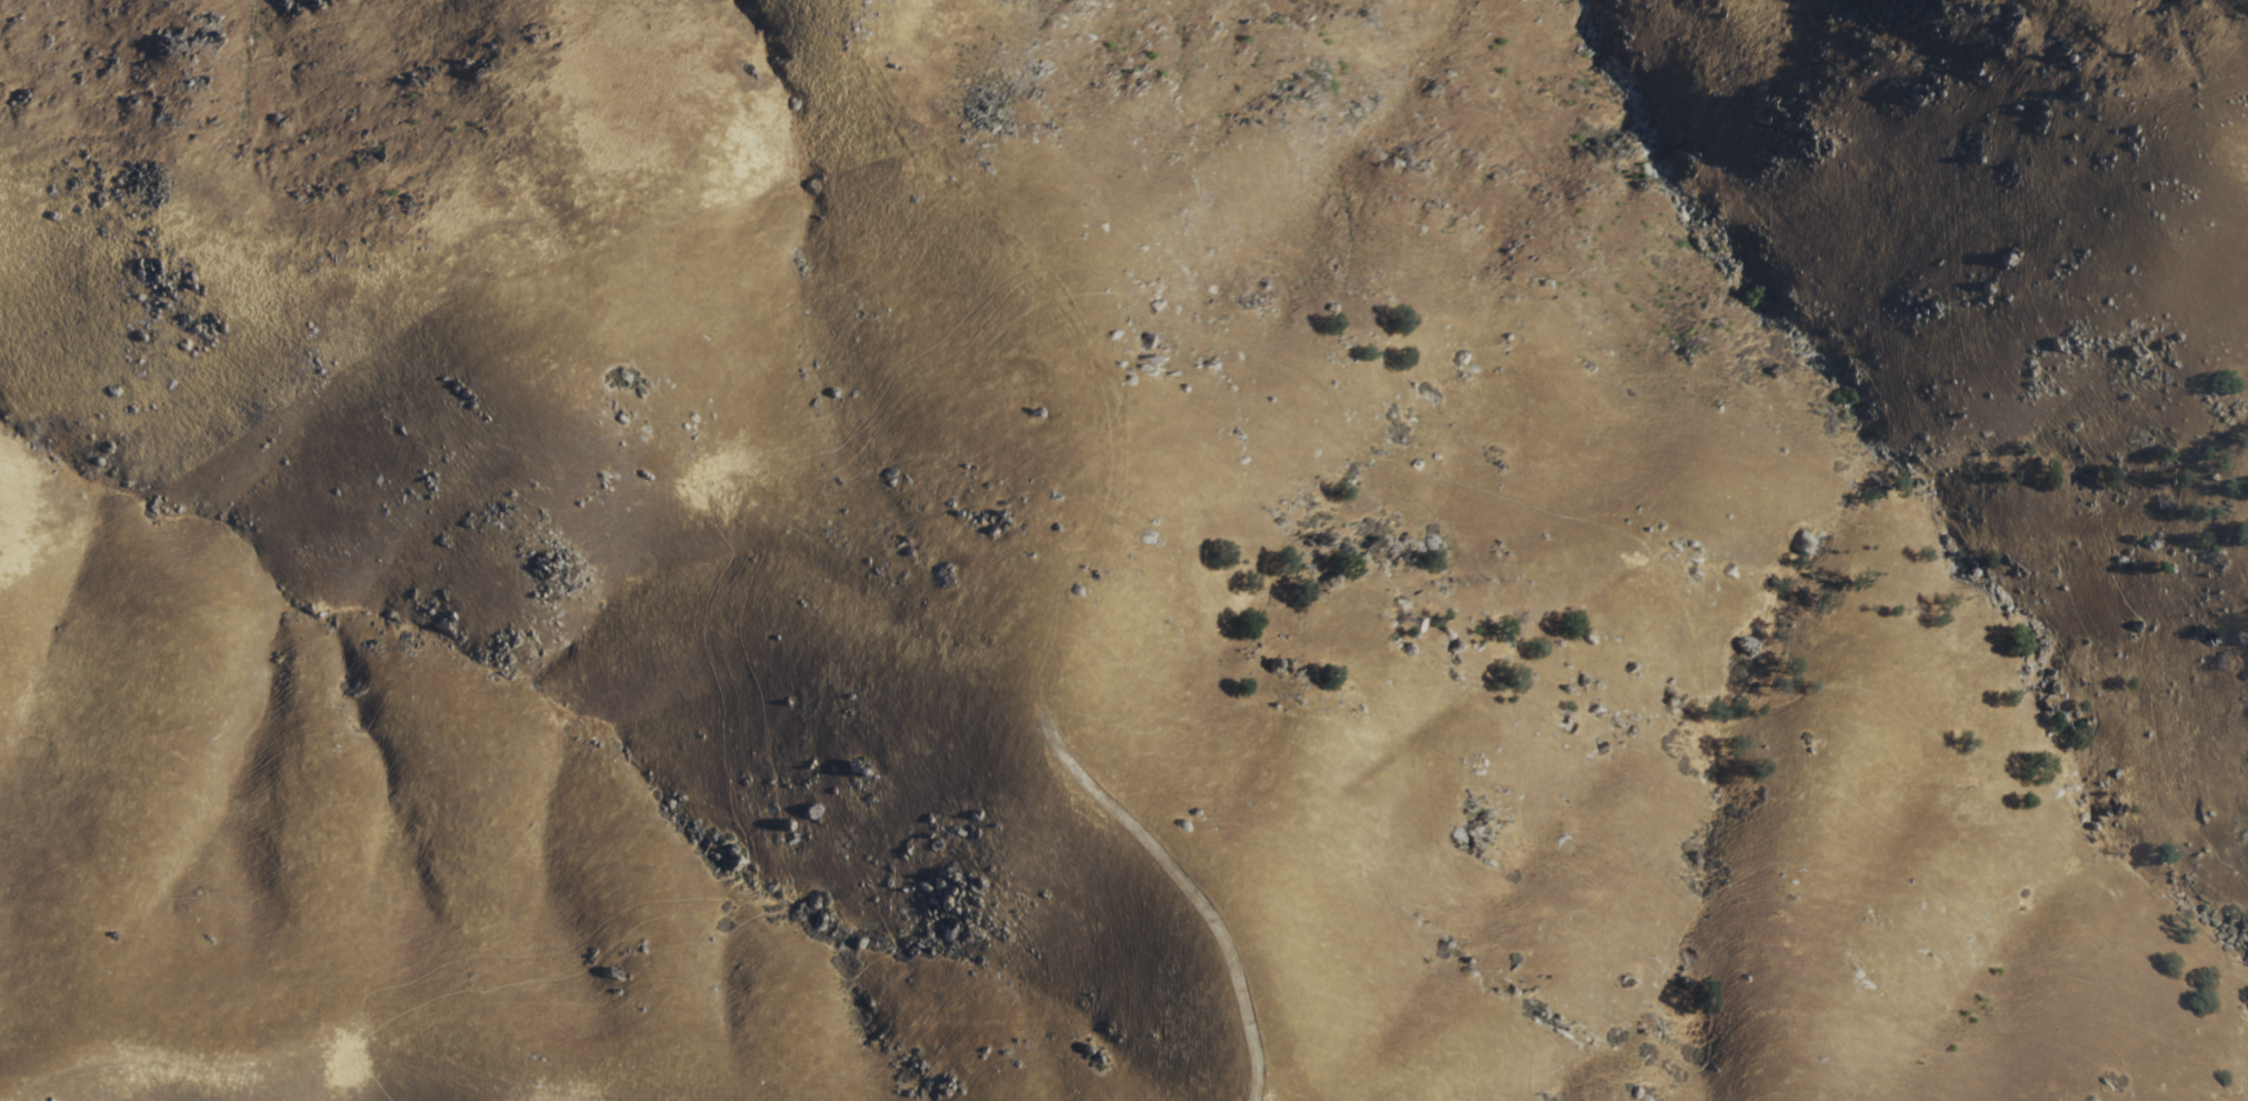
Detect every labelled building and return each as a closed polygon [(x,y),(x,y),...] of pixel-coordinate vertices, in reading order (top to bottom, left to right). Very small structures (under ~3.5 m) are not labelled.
[(1283,677),(1284,663),(1273,662),(1271,676),(1283,677)]
